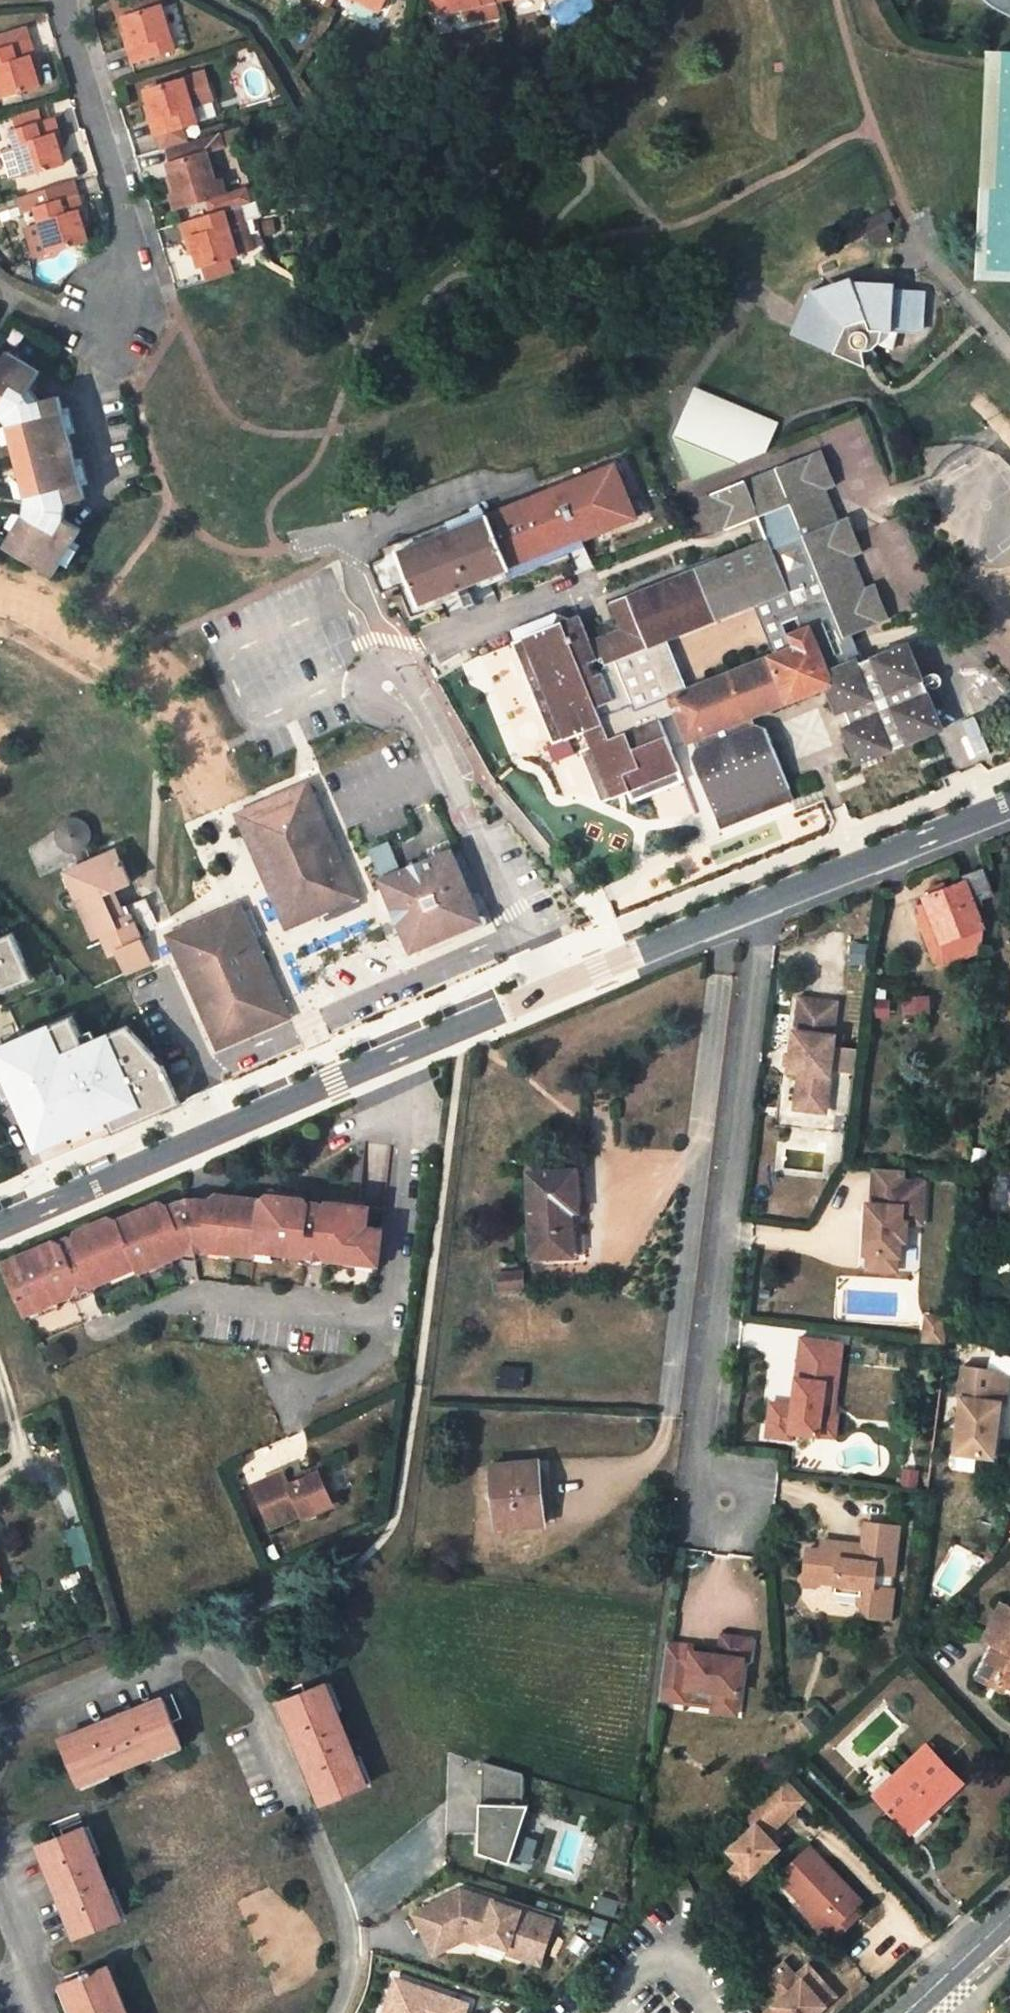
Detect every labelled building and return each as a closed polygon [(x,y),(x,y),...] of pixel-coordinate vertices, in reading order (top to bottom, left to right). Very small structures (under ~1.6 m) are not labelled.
[(122,15),(126,31),(131,48),(127,49),(131,62),(173,50),(160,4),(159,0),(113,0),(117,16),(122,15)] [(340,6),(371,19),(376,10),(353,0),(343,0),(340,6)] [(381,10),(386,0),(361,0),(381,10)] [(480,0),(433,0),(436,15),(466,7),(481,4),(480,0)] [(481,4),(466,7),(469,19),(500,12),(497,0),(480,0),(481,4)] [(28,39),(23,25),(0,31),(0,97),(37,85),(34,73),(29,54),(32,53),(28,39)] [(122,33),(127,49),(131,48),(126,31),(122,33)] [(996,50),(995,73),(987,276),(996,277),(1009,277),(1009,51),(996,50)] [(34,73),(38,71),(32,53),(29,54),(34,73)] [(150,105),(155,121),(150,122),(154,135),(183,127),(196,122),(191,107),(210,101),(202,72),(182,78),(145,89),(150,105)] [(150,105),(145,106),(150,122),(155,121),(150,105)] [(11,180),(64,163),(59,148),(55,132),(58,130),(54,117),(11,131),(16,146),(3,152),(11,180)] [(183,127),(154,135),(158,148),(168,145),(186,139),(183,127)] [(59,148),(63,147),(58,130),(55,132),(59,148)] [(214,182),(205,152),(222,147),(218,131),(186,139),(168,145),(172,161),(167,163),(172,178),(177,194),(173,196),(176,208),(214,197),(226,193),(221,180),(214,182)] [(20,212),(34,208),(48,252),(87,240),(82,224),(77,209),(82,207),(78,193),(72,178),(14,196),(20,212)] [(172,178),(168,179),(173,196),(177,194),(172,178)] [(238,204),(222,209),(180,223),(184,236),(188,234),(193,252),(198,267),(236,254),(253,248),(238,204)] [(82,224),(86,223),(82,207),(77,209),(82,224)] [(889,240),(882,228),(890,224),(885,214),(877,218),(860,226),(872,249),(889,240)] [(184,236),(189,253),(193,252),(188,234),(184,236)] [(818,301),(800,343),(866,372),(879,362),(874,355),(881,349),(893,352),(894,335),(917,335),(925,327),(926,298),(894,297),(894,295),(856,294),(855,290),(821,303),(818,301)] [(39,370),(6,350),(0,360),(0,407),(13,387),(25,394),(39,370)] [(692,477),(693,479),(766,449),(779,423),(697,386),(675,436),(692,477)] [(5,418),(30,398),(25,394),(13,387),(0,407),(0,412),(5,418)] [(58,395),(31,402),(34,417),(10,425),(13,441),(27,497),(53,490),(58,510),(48,528),(25,515),(15,530),(4,548),(51,576),(80,528),(64,517),(66,504),(84,498),(81,485),(74,459),(68,434),(61,409),(58,395)] [(30,398),(5,418),(10,425),(34,417),(31,402),(30,398)] [(68,434),(75,431),(68,407),(61,409),(68,434)] [(10,425),(2,428),(6,444),(13,441),(10,425)] [(821,449),(810,452),(824,488),(835,483),(821,449)] [(549,703),(563,737),(583,729),(589,745),(602,779),(593,782),(600,800),(627,790),(631,799),(649,792),(645,782),(678,770),(658,718),(674,712),(685,740),(692,738),(748,715),(825,685),(836,709),(844,706),(851,723),(843,726),(856,761),(940,727),(906,642),(863,660),(855,663),(843,635),(851,632),(877,622),(889,617),(875,583),(863,587),(850,554),(861,550),(847,515),(832,521),(819,489),(824,488),(810,452),(711,493),(725,528),(748,518),(757,515),(767,537),(757,541),(610,600),(620,627),(623,634),(606,640),(605,634),(589,641),(577,613),(568,617),(556,615),(552,624),(521,637),(534,668),(524,673),(539,707),(549,703)] [(88,483),(81,457),(74,459),(81,485),(88,483)] [(635,515),(613,461),(396,550),(416,601),(507,564),(498,541),(555,517),(552,509),(575,499),(584,495),(591,512),(582,515),(574,518),(582,537),(635,515)] [(16,481),(19,497),(27,497),(22,479),(16,481)] [(27,497),(26,505),(58,510),(53,490),(27,497)] [(700,498),(714,531),(725,528),(711,493),(700,498)] [(591,512),(584,495),(575,499),(582,515),(591,512)] [(58,510),(26,505),(25,515),(48,528),(58,510)] [(17,512),(9,526),(15,530),(25,515),(17,512)] [(757,515),(748,518),(757,541),(767,537),(757,515)] [(777,620),(768,597),(753,603),(773,653),(795,645),(789,633),(806,626),(799,611),(777,620)] [(620,627),(605,634),(606,640),(623,634),(620,627)] [(863,660),(851,632),(843,635),(855,663),(863,660)] [(521,637),(511,640),(524,673),(534,668),(521,637)] [(539,707),(552,741),(563,737),(549,703),(539,707)] [(696,746),(751,724),(748,715),(692,738),(696,746)] [(764,729),(753,724),(751,724),(696,746),(691,756),(716,817),(787,788),(764,729)] [(589,745),(580,748),(593,782),(602,779),(589,745)] [(649,792),(681,779),(678,770),(645,782),(649,792)] [(357,895),(308,782),(243,811),(284,906),(308,896),(315,912),(357,895)] [(716,817),(720,826),(790,797),(787,788),(716,817)] [(243,811),(235,814),(276,909),(284,906),(243,811)] [(125,915),(113,889),(127,882),(113,850),(89,860),(82,846),(85,842),(86,840),(87,835),(86,832),(83,826),(80,824),(76,822),(73,822),(66,823),(63,826),(61,829),(59,832),(59,836),(61,843),(63,846),(66,848),(69,849),(73,849),(80,864),(77,865),(75,860),(61,866),(59,872),(66,887),(70,885),(95,943),(103,939),(108,952),(115,949),(125,972),(150,960),(130,913),(125,915)] [(467,887),(451,848),(380,878),(409,948),(448,933),(467,887)] [(940,942),(945,965),(983,950),(986,927),(977,909),(984,906),(981,899),(996,893),(985,867),(964,876),(967,881),(948,888),(946,883),(932,889),(933,894),(925,898),(928,907),(923,908),(924,914),(929,912),(940,942)] [(467,887),(448,933),(481,919),(467,887)] [(139,910),(151,904),(146,894),(134,900),(139,910)] [(276,909),(284,926),(315,912),(308,896),(284,906),(276,909)] [(285,1006),(239,901),(232,904),(278,1010),(285,1006)] [(278,1010),(232,904),(166,933),(212,1039),(278,1010)] [(929,912),(924,914),(918,917),(936,961),(945,965),(940,942),(929,912)] [(23,983),(15,964),(25,960),(12,932),(0,937),(0,993),(23,983)] [(15,964),(23,983),(33,979),(25,960),(15,964)] [(913,996),(901,997),(901,1014),(913,1013),(913,996)] [(838,1001),(801,997),(790,1071),(801,1072),(798,1099),(829,1103),(836,1034),(834,1034),(838,1001)] [(217,1048),(290,1016),(285,1006),(278,1010),(212,1039),(217,1048)] [(128,1024),(85,1043),(72,1015),(0,1046),(0,1094),(3,1102),(13,1098),(36,1150),(119,1115),(123,1126),(179,1102),(164,1062),(128,1024)] [(189,1066),(185,1057),(170,1064),(174,1073),(189,1066)] [(798,1099),(797,1108),(828,1111),(829,1103),(798,1099)] [(969,1129),(960,1129),(957,1150),(967,1150),(969,1129)] [(578,1169),(531,1172),(534,1255),(575,1253),(573,1209),(579,1209),(578,1169)] [(904,1170),(875,1169),(873,1204),(869,1204),(866,1255),(870,1255),(898,1257),(901,1257),(902,1241),(907,1241),(908,1223),(909,1207),(924,1208),(925,1182),(904,1181),(904,1170)] [(53,1240),(1,1262),(23,1312),(41,1304),(44,1310),(121,1278),(119,1271),(137,1264),(139,1270),(157,1262),(159,1268),(198,1252),(233,1256),(235,1247),(256,1250),(256,1243),(356,1263),(357,1256),(378,1259),(382,1230),(370,1208),(330,1203),(324,1207),(318,1203),(309,1205),(305,1199),(269,1194),(261,1201),(216,1194),(207,1200),(207,1202),(188,1199),(168,1208),(167,1205),(159,1202),(119,1219),(110,1217),(77,1231),(73,1238),(65,1238),(60,1244),(53,1240)] [(909,1207),(908,1223),(923,1224),(924,1208),(909,1207)] [(996,1219),(981,1218),(978,1234),(993,1236),(996,1219)] [(898,1257),(870,1255),(869,1270),(898,1272),(898,1257)] [(524,1270),(498,1271),(498,1287),(525,1286),(524,1270)] [(949,1322),(929,1319),(926,1344),(945,1346),(949,1322)] [(832,1341),(803,1337),(794,1405),(772,1402),(767,1434),(790,1437),(791,1430),(831,1436),(834,1413),(822,1411),(824,1397),(818,1396),(820,1382),(826,1382),(832,1341)] [(844,1343),(832,1341),(826,1382),(838,1384),(844,1343)] [(968,1368),(963,1399),(966,1399),(958,1454),(996,1459),(1004,1405),(1009,1406),(1009,1397),(1009,1379),(991,1372),(968,1368)] [(539,1459),(494,1463),(500,1526),(545,1522),(539,1459)] [(287,1473),(258,1485),(276,1527),(304,1515),(307,1520),(343,1505),(327,1466),(290,1482),(287,1473)] [(901,1527),(867,1523),(864,1552),(848,1550),(849,1543),(824,1540),(823,1550),(809,1548),(804,1584),(818,1586),(823,1582),(837,1584),(836,1592),(860,1595),(859,1604),(869,1617),(890,1619),(894,1590),(874,1587),(876,1572),(894,1574),(901,1527)] [(1004,1600),(988,1635),(998,1640),(980,1675),(1006,1688),(1009,1681),(1009,1603),(1004,1600)] [(690,1645),(664,1641),(658,1688),(685,1692),(685,1687),(712,1691),(710,1705),(734,1708),(741,1658),(746,1659),(749,1638),(720,1634),(717,1654),(690,1650),(690,1645)] [(327,1682),(322,1684),(364,1786),(369,1783),(327,1682)] [(322,1684),(281,1701),(323,1802),(364,1786),(322,1684)] [(685,1692),(658,1688),(657,1698),(683,1701),(685,1692)] [(164,1696),(62,1738),(80,1780),(181,1738),(164,1696)] [(734,1708),(710,1705),(709,1711),(734,1714),(734,1708)] [(181,1738),(80,1780),(81,1785),(183,1742),(181,1738)] [(930,1743),(877,1792),(908,1824),(924,1809),(920,1805),(929,1800),(935,1806),(964,1779),(930,1743)] [(521,1773),(481,1761),(475,1850),(506,1861),(526,1803),(520,1803),(521,1773)] [(804,1800),(784,1778),(746,1814),(756,1825),(729,1850),(738,1860),(752,1874),(779,1848),(777,1845),(767,1835),(774,1829),(804,1800)] [(912,1828),(935,1806),(929,1800),(920,1805),(924,1809),(908,1824),(912,1828)] [(85,1826),(80,1827),(116,1919),(122,1917),(85,1826)] [(80,1827),(40,1843),(77,1936),(116,1919),(80,1827)] [(784,1839),(774,1829),(767,1835),(777,1845),(784,1839)] [(810,1847),(778,1876),(831,1931),(862,1902),(810,1847)] [(752,1874),(738,1860),(727,1870),(743,1886),(754,1876),(752,1874)] [(459,1885),(415,1906),(427,1930),(448,1920),(455,1936),(471,1929),(479,1932),(478,1934),(503,1943),(502,1948),(519,1954),(521,1948),(538,1954),(550,1919),(459,1885)] [(615,1901),(597,1895),(591,1909),(610,1916),(615,1901)] [(831,1931),(803,1903),(797,1909),(831,1945),(864,1914),(857,1907),(831,1931)] [(415,1906),(412,1908),(430,1947),(455,1936),(448,1920),(427,1930),(415,1906)] [(538,1954),(521,1948),(519,1954),(535,1960),(538,1954)] [(825,1982),(815,1991),(804,1979),(802,1981),(797,1976),(785,1962),(764,1981),(780,2000),(766,2012),(816,2012),(836,1995),(825,1982)] [(68,1982),(81,2012),(128,2012),(109,1965),(68,1982)] [(825,1982),(809,1965),(797,1976),(802,1981),(804,1979),(815,1991),(825,1982)] [(398,1976),(386,2007),(392,2010),(391,2012),(464,2012),(468,2004),(398,1976)] [(68,1982),(63,1983),(74,2012),(81,2012),(68,1982)]
